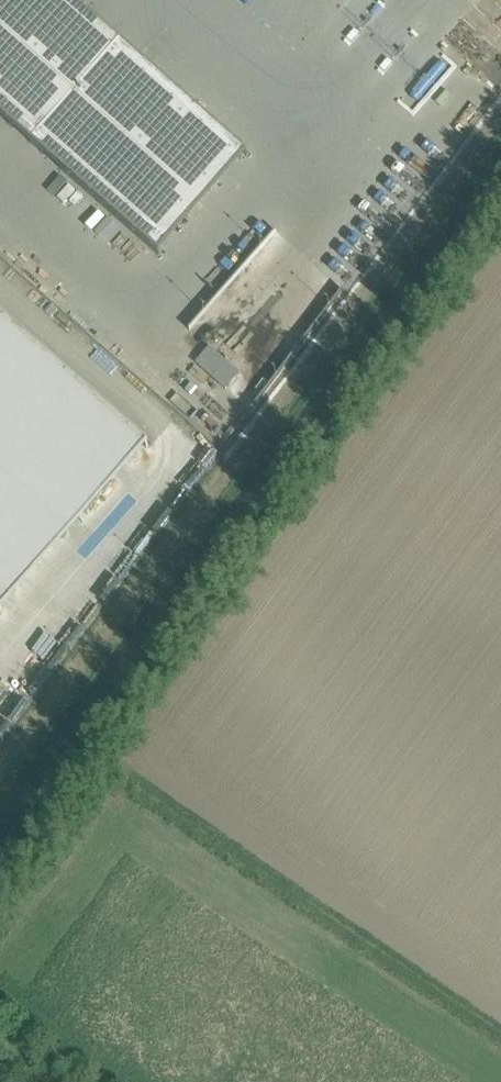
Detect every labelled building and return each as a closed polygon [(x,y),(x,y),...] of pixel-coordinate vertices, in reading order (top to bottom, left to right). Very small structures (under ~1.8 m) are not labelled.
[(160,256),(161,254),(118,216),(203,118),(247,157),(248,155),(72,0),(0,0),(0,115),(160,256)] [(41,352),(0,316),(0,398),(41,352)] [(210,347),(196,362),(217,380),(230,365),(210,347)]
